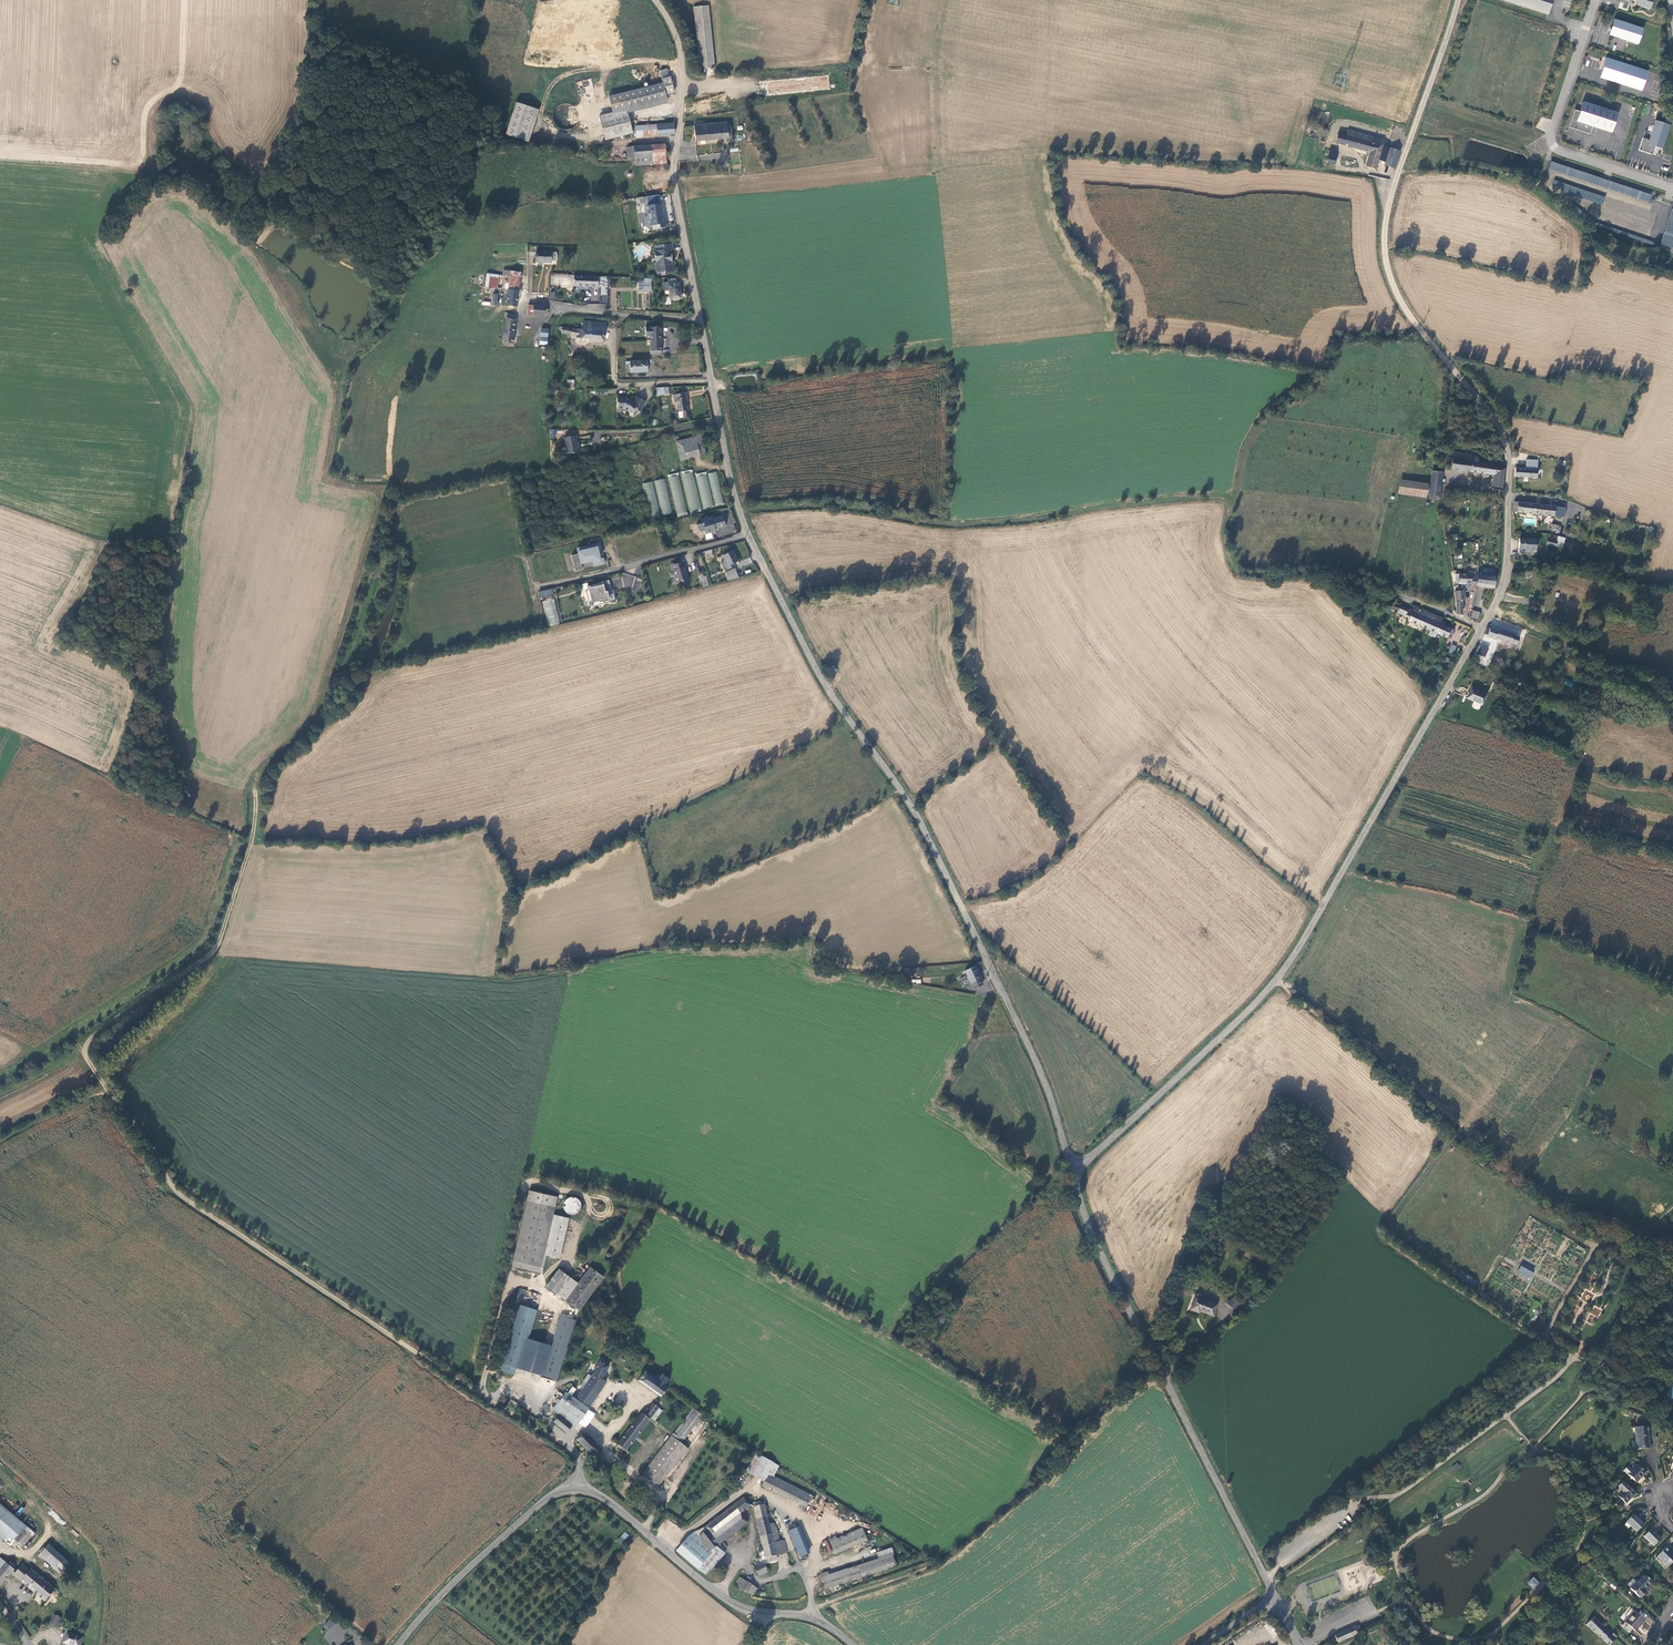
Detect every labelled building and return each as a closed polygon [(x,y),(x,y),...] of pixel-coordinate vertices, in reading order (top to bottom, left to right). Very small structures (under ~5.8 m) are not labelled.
[(1620,3),(1624,4),(1628,6),(1630,0),(1637,2),(1636,5),(1650,10),(1653,0),(1621,0),(1620,3)] [(717,67),(710,6),(695,7),(702,72),(707,72),(707,68),(717,67)] [(1643,29),(1614,20),(1612,27),(1609,36),(1625,41),(1637,45),(1643,29)] [(1648,72),(1606,59),(1600,78),(1641,92),(1648,72)] [(665,69),(649,74),(653,86),(663,83),(666,94),(675,92),(671,76),(669,77),(665,69)] [(830,76),(764,81),(765,86),(769,85),(770,95),(831,90),(830,76)] [(668,103),(666,94),(663,83),(653,86),(607,98),(613,115),(614,117),(627,113),(668,103)] [(539,110),(515,103),(504,135),(528,142),(539,110)] [(1618,114),(1583,103),(1580,113),(1575,111),(1569,128),(1590,135),(1593,128),(1611,134),(1618,114)] [(630,126),(627,113),(614,117),(613,115),(600,118),(605,141),(632,135),(630,126)] [(1649,140),(1644,139),(1640,151),(1652,155),(1655,147),(1662,150),(1667,136),(1668,137),(1671,126),(1656,121),(1649,140)] [(731,132),(731,127),(728,127),(727,122),(694,125),(696,141),(727,138),(728,142),(733,142),(732,132),(731,132)] [(675,135),(674,123),(657,124),(658,136),(675,135)] [(658,136),(657,124),(642,126),(643,137),(658,136)] [(1347,135),(1349,130),(1340,128),(1339,132),(1335,130),(1332,139),(1337,140),(1339,133),(1347,135)] [(1383,145),(1384,140),(1349,130),(1347,135),(1339,133),(1337,140),(1336,142),(1370,152),(1366,166),(1376,169),(1383,145)] [(629,167),(667,164),(666,144),(652,146),(652,157),(628,159),(628,160),(629,167)] [(1395,168),(1401,151),(1383,145),(1376,169),(1384,171),(1386,165),(1395,168)] [(652,157),(652,146),(627,148),(628,159),(652,157)] [(738,147),(729,148),(731,157),(740,155),(738,147)] [(1548,170),(1650,201),(1652,193),(1551,162),(1548,170)] [(1603,204),(1605,197),(1555,180),(1552,188),(1603,204)] [(667,182),(645,185),(647,196),(669,192),(667,182)] [(1662,245),(1672,248),(1672,203),(1662,245)] [(662,205),(646,207),(650,228),(659,227),(659,229),(667,228),(666,221),(665,221),(662,205)] [(672,245),(654,246),(654,248),(658,247),(659,251),(658,251),(659,262),(655,263),(656,272),(664,272),(664,273),(673,272),(673,263),(671,263),(670,261),(672,261),(672,258),(673,258),(672,255),(671,255),(671,253),(673,253),(672,245)] [(552,252),(536,252),(536,263),(552,264),(552,252)] [(503,276),(487,274),(485,287),(508,290),(508,289),(510,289),(512,271),(504,270),(503,276)] [(519,290),(521,273),(512,271),(510,289),(519,290)] [(550,286),(571,287),(575,287),(575,286),(574,286),(574,276),(574,275),(551,275),(550,286)] [(598,277),(574,276),(574,286),(575,286),(580,286),(584,286),(598,287),(598,277)] [(598,277),(598,287),(598,295),(603,295),(602,303),(608,303),(609,277),(598,276),(598,277)] [(669,294),(670,300),(681,298),(678,283),(668,285),(667,285),(669,294)] [(508,290),(506,305),(517,307),(519,290),(510,289),(508,289),(508,290)] [(545,306),(534,305),(533,316),(544,317),(545,314),(548,314),(548,309),(545,309),(545,306)] [(516,315),(505,313),(504,317),(507,317),(505,331),(503,330),(502,342),(513,344),(516,315)] [(607,324),(583,321),(582,330),(572,328),(572,329),(558,327),(558,331),(561,331),(562,334),(571,335),(571,337),(577,337),(577,339),(604,342),(605,328),(607,329),(607,324)] [(651,338),(652,356),(655,355),(655,351),(662,351),(661,327),(646,328),(647,338),(651,338)] [(548,338),(548,330),(541,329),(540,337),(548,338)] [(630,361),(630,362),(630,373),(630,374),(648,373),(647,361),(630,361)] [(686,393),(674,395),(674,400),(676,400),(676,403),(678,412),(683,412),(688,411),(687,403),(686,398),(687,398),(686,393)] [(617,399),(618,410),(624,410),(629,412),(628,414),(633,416),(636,410),(641,413),(646,402),(637,397),(634,403),(626,399),(617,399)] [(702,435),(676,441),(681,461),(706,455),(702,435)] [(579,452),(576,436),(564,438),(567,455),(579,452)] [(1505,475),(1505,468),(1494,467),(1494,464),(1489,463),(1489,464),(1479,462),(1479,459),(1477,457),(1471,456),(1472,454),(1454,452),(1452,469),(1493,475),(1493,487),(1503,489),(1505,475)] [(1516,462),(1516,468),(1536,470),(1536,463),(1516,462)] [(1536,470),(1516,468),(1516,478),(1535,478),(1536,470)] [(681,472),(688,511),(700,509),(693,470),(681,472)] [(1442,481),(1443,472),(1433,471),(1429,498),(1440,499),(1441,485),(1445,486),(1445,482),(1442,481)] [(696,474),(702,508),(723,504),(717,472),(707,473),(707,472),(696,474)] [(678,473),(668,475),(677,517),(687,515),(678,473)] [(671,513),(665,479),(654,481),(660,515),(671,513)] [(1428,484),(1400,480),(1399,493),(1426,497),(1428,484)] [(650,518),(659,516),(653,481),(643,483),(650,518)] [(1555,507),(1515,501),(1514,511),(1554,516),(1555,507)] [(1562,517),(1563,508),(1555,507),(1554,516),(1562,517)] [(726,527),(723,516),(717,518),(716,517),(711,519),(711,518),(708,519),(708,518),(701,520),(702,524),(697,525),(698,531),(701,533),(705,532),(706,534),(711,533),(714,535),(717,533),(716,529),(716,528),(718,528),(718,529),(726,527)] [(1563,548),(1565,538),(1558,536),(1557,541),(1548,539),(1547,544),(1563,548)] [(1537,540),(1520,539),(1519,549),(1536,550),(1537,540)] [(600,543),(576,547),(578,554),(571,555),(574,570),(582,568),(582,564),(592,562),(593,567),(605,564),(604,556),(603,556),(600,543)] [(739,561),(734,551),(722,556),(725,560),(720,562),(724,571),(736,565),(735,563),(739,561)] [(685,567),(684,562),(674,564),(674,563),(671,564),(671,565),(670,566),(671,571),(674,570),(675,577),(676,583),(682,582),(683,583),(689,581),(687,574),(686,574),(684,567),(685,567)] [(730,581),(740,578),(735,568),(726,573),(730,581)] [(1459,584),(1477,585),(1477,574),(1467,574),(1457,573),(1455,583),(1459,583),(1459,584)] [(1495,587),(1496,576),(1477,574),(1477,585),(1495,587)] [(704,588),(710,586),(707,575),(701,577),(704,588)] [(636,580),(632,590),(638,592),(641,582),(636,580)] [(610,581),(601,583),(600,584),(590,587),(591,591),(588,591),(591,604),(593,606),(604,604),(604,603),(616,600),(615,594),(609,595),(609,592),(612,591),(610,581)] [(1454,586),(1457,601),(1463,601),(1465,601),(1465,598),(1464,590),(1460,591),(1459,585),(1454,586)] [(539,598),(554,596),(553,589),(538,591),(539,598)] [(547,626),(558,624),(555,599),(543,601),(547,626)] [(1405,616),(1406,616),(1408,610),(1409,608),(1401,605),(1398,613),(1405,616)] [(1420,608),(1414,606),(1413,610),(1412,612),(1408,620),(1408,621),(1427,629),(1433,614),(1423,609),(1422,610),(1419,609),(1420,608)] [(1471,617),(1478,619),(1480,612),(1473,610),(1471,617)] [(1443,618),(1433,614),(1427,629),(1446,638),(1447,637),(1451,638),(1454,630),(1441,623),(1443,618)] [(1486,628),(1484,634),(1516,644),(1519,636),(1512,634),(1512,633),(1499,629),(1498,630),(1487,627),(1486,628)] [(1479,650),(1485,653),(1488,647),(1481,644),(1479,650)] [(1477,653),(1485,657),(1488,658),(1489,655),(1485,653),(1479,650),(1477,653)] [(1483,662),(1485,657),(1477,653),(1475,657),(1483,662)] [(1487,694),(1472,687),(1467,698),(1483,705),(1487,694)] [(981,978),(975,966),(965,971),(967,975),(963,977),(966,984),(970,983),(972,983),(975,989),(983,985),(979,979),(981,978)] [(530,1189),(514,1260),(542,1267),(559,1196),(530,1189)] [(562,1201),(567,1215),(582,1210),(577,1196),(562,1201)] [(542,1267),(514,1260),(513,1265),(541,1272),(542,1267)] [(1534,1269),(1522,1262),(1517,1271),(1529,1279),(1534,1269)] [(582,1278),(597,1286),(604,1277),(590,1267),(582,1278)] [(557,1295),(571,1277),(559,1269),(546,1286),(557,1295)] [(1476,1281),(1461,1271),(1457,1276),(1473,1286),(1476,1281)] [(588,1299),(597,1286),(582,1278),(573,1289),(588,1299)] [(519,1288),(516,1297),(523,1299),(525,1294),(540,1299),(541,1295),(519,1288)] [(579,1311),(588,1299),(573,1289),(565,1300),(579,1311)] [(1214,1316),(1218,1303),(1195,1296),(1190,1309),(1196,1312),(1197,1310),(1214,1316)] [(1232,1297),(1227,1304),(1235,1310),(1240,1302),(1232,1297)] [(500,1370),(504,1371),(523,1310),(524,1306),(520,1305),(500,1370)] [(523,1310),(504,1371),(515,1375),(517,1368),(519,1369),(538,1310),(524,1306),(523,1310)] [(1539,1310),(1534,1307),(1531,1313),(1533,1314),(1530,1319),(1533,1321),(1539,1310)] [(561,1316),(543,1375),(557,1380),(565,1353),(567,1354),(568,1348),(567,1348),(575,1320),(561,1316)] [(576,1398),(589,1407),(608,1381),(604,1378),(610,1364),(600,1360),(594,1372),(576,1398)] [(559,1415),(572,1426),(575,1428),(589,1407),(576,1398),(594,1372),(591,1370),(573,1396),(566,1391),(553,1410),(559,1415)] [(661,1395),(668,1386),(665,1384),(669,1378),(662,1374),(658,1379),(645,1371),(639,1381),(659,1394),(661,1395)] [(664,1402),(657,1397),(652,1403),(659,1408),(664,1402)] [(659,1408),(652,1403),(646,1412),(652,1417),(659,1408)] [(659,1486),(688,1449),(682,1444),(703,1415),(693,1408),(642,1474),(659,1486)] [(663,1411),(659,1408),(652,1417),(656,1420),(663,1411)] [(615,1448),(625,1456),(627,1453),(625,1451),(650,1420),(643,1415),(642,1414),(615,1448)] [(566,1433),(572,1426),(559,1415),(553,1422),(566,1433)] [(656,1420),(652,1417),(650,1420),(659,1427),(661,1424),(656,1420)] [(627,1453),(625,1456),(637,1465),(641,1460),(639,1459),(662,1429),(659,1427),(650,1420),(625,1451),(627,1453)] [(1649,1447),(1647,1427),(1635,1428),(1637,1448),(1649,1447)] [(594,1456),(608,1469),(613,1463),(601,1453),(603,1452),(582,1433),(576,1440),(594,1456)] [(761,1462),(769,1468),(773,1463),(765,1456),(761,1462)] [(1457,1464),(1451,1468),(1454,1472),(1460,1468),(1457,1464)] [(1636,1482),(1645,1473),(1637,1464),(1628,1474),(1636,1482)] [(813,1496),(769,1474),(762,1486),(806,1508),(813,1496)] [(1619,1488),(1622,1492),(1628,1486),(1623,1482),(1619,1484),(1619,1488)] [(1631,1497),(1635,1493),(1628,1486),(1622,1492),(1618,1496),(1617,1496),(1615,1497),(1612,1501),(1617,1506),(1622,1501),(1625,1504),(1631,1497)] [(676,1551),(705,1575),(713,1566),(706,1560),(718,1547),(717,1546),(727,1539),(719,1530),(741,1513),(752,1505),(745,1496),(704,1527),(705,1530),(699,1536),(697,1534),(694,1532),(690,1534),(688,1536),(676,1551)] [(11,1512),(0,1501),(0,1524),(11,1512)] [(777,1555),(783,1554),(780,1542),(777,1527),(776,1527),(774,1522),(769,1524),(765,1504),(753,1507),(765,1559),(766,1558),(768,1563),(778,1561),(777,1555)] [(0,1524),(0,1534),(11,1544),(15,1540),(27,1527),(11,1512),(0,1524)] [(748,1523),(741,1513),(719,1530),(727,1539),(748,1523)] [(1644,1524),(1633,1514),(1626,1522),(1636,1532),(1644,1524)] [(800,1526),(788,1530),(798,1557),(810,1553),(800,1526)] [(27,1527),(15,1540),(23,1548),(35,1533),(27,1527)] [(862,1528),(829,1542),(835,1555),(868,1541),(862,1528)] [(73,1529),(70,1531),(77,1537),(79,1534),(73,1529)] [(1661,1539),(1650,1529),(1643,1536),(1654,1546),(1661,1539)] [(630,1536),(626,1532),(618,1541),(622,1544),(630,1536)] [(70,1563),(49,1545),(39,1556),(61,1574),(70,1563)] [(1661,1549),(1662,1550),(1658,1555),(1657,1556),(1668,1567),(1672,1562),(1672,1554),(1672,1555),(1668,1551),(1671,1548),(1668,1545),(1665,1548),(1664,1547),(1661,1549)] [(706,1560),(713,1566),(724,1552),(718,1547),(706,1560)] [(826,1589),(890,1569),(888,1564),(894,1563),(892,1554),(886,1556),(884,1551),(846,1563),(846,1566),(822,1574),(826,1589)] [(6,1562),(0,1569),(0,1587),(13,1573),(45,1601),(55,1589),(31,1569),(29,1571),(22,1565),(16,1571),(6,1562)] [(769,1572),(764,1563),(755,1567),(759,1577),(769,1572)] [(1630,1588),(1640,1598),(1646,1592),(1644,1591),(1652,1583),(1643,1574),(1636,1582),(1630,1587),(1630,1588)] [(758,1588),(740,1577),(735,1585),(754,1596),(758,1588)] [(1533,1588),(1534,1589),(1538,1584),(1534,1579),(1529,1584),(1533,1588)] [(1627,1584),(1630,1587),(1636,1582),(1632,1579),(1627,1584)] [(1645,1620),(1634,1611),(1625,1622),(1635,1631),(1645,1620)] [(53,1613),(51,1619),(52,1619),(50,1624),(58,1627),(62,1617),(53,1613)] [(1593,1617),(1587,1623),(1586,1625),(1600,1638),(1609,1644),(1610,1644),(1615,1639),(1609,1634),(1612,1632),(1603,1623),(1601,1625),(1593,1617)] [(324,1625),(329,1630),(335,1624),(330,1619),(324,1625)] [(1335,1636),(1338,1643),(1360,1633),(1357,1625),(1335,1636)] [(68,1632),(64,1643),(68,1644),(80,1644),(83,1638),(68,1632)]
